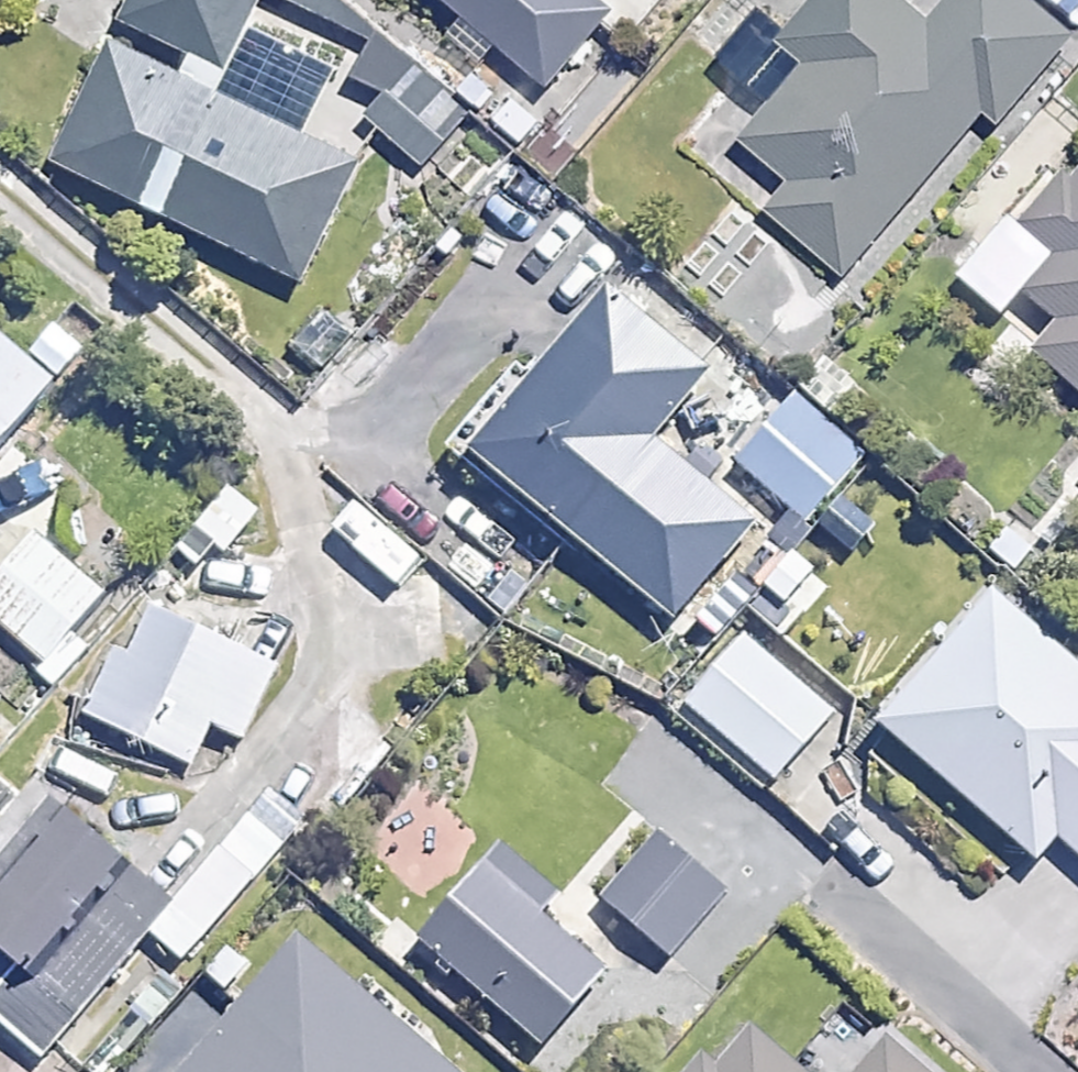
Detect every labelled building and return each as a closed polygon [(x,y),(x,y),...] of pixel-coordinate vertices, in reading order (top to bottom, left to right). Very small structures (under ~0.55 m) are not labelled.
[(120,20),(222,71),(258,0),(130,0),(120,20)] [(555,92),(617,23),(591,0),(453,0),(555,92)] [(1025,0),(945,0),(925,24),(897,0),(806,0),(777,34),(806,59),(751,123),(726,102),(687,146),(838,277),(983,109),(996,121),(1068,38),(1025,0)] [(358,163),(112,46),(57,164),(302,280),(358,163)] [(1018,229),(1049,256),(1018,291),(1056,324),(1034,350),(1077,388),(1077,161),(1018,229)] [(703,376),(600,292),(471,449),(676,617),(750,527),(648,444),(703,376)] [(0,337),(0,445),(53,382),(0,337)] [(862,454),(793,395),(738,459),(807,518),(862,454)] [(261,512),(229,485),(191,531),(223,557),(261,512)] [(43,659),(101,588),(34,533),(0,575),(0,624),(43,659)] [(994,584),(875,721),(1026,852),(943,948),(1035,1028),(1077,977),(1077,657),(994,584)] [(277,669),(146,601),(88,714),(189,767),(211,725),(240,740),(277,669)] [(833,711),(745,635),(684,705),(772,781),(833,711)] [(384,711),(348,695),(308,787),(344,803),(384,711)] [(201,938),(301,826),(268,796),(168,909),(201,938)] [(50,801),(0,861),(0,949),(75,1012),(169,900),(50,801)] [(726,896),(646,826),(593,887),(673,957),(726,896)] [(550,894),(496,845),(419,930),(542,1041),(602,974),(534,912),(550,894)] [(299,940),(182,1071),(447,1071),(299,940)] [(742,1021),(696,1071),(799,1071),(742,1021)] [(0,1058),(0,1071),(83,1071),(29,1025),(0,1057),(0,1058)] [(883,1039),(854,1071),(920,1071),(883,1039)]
